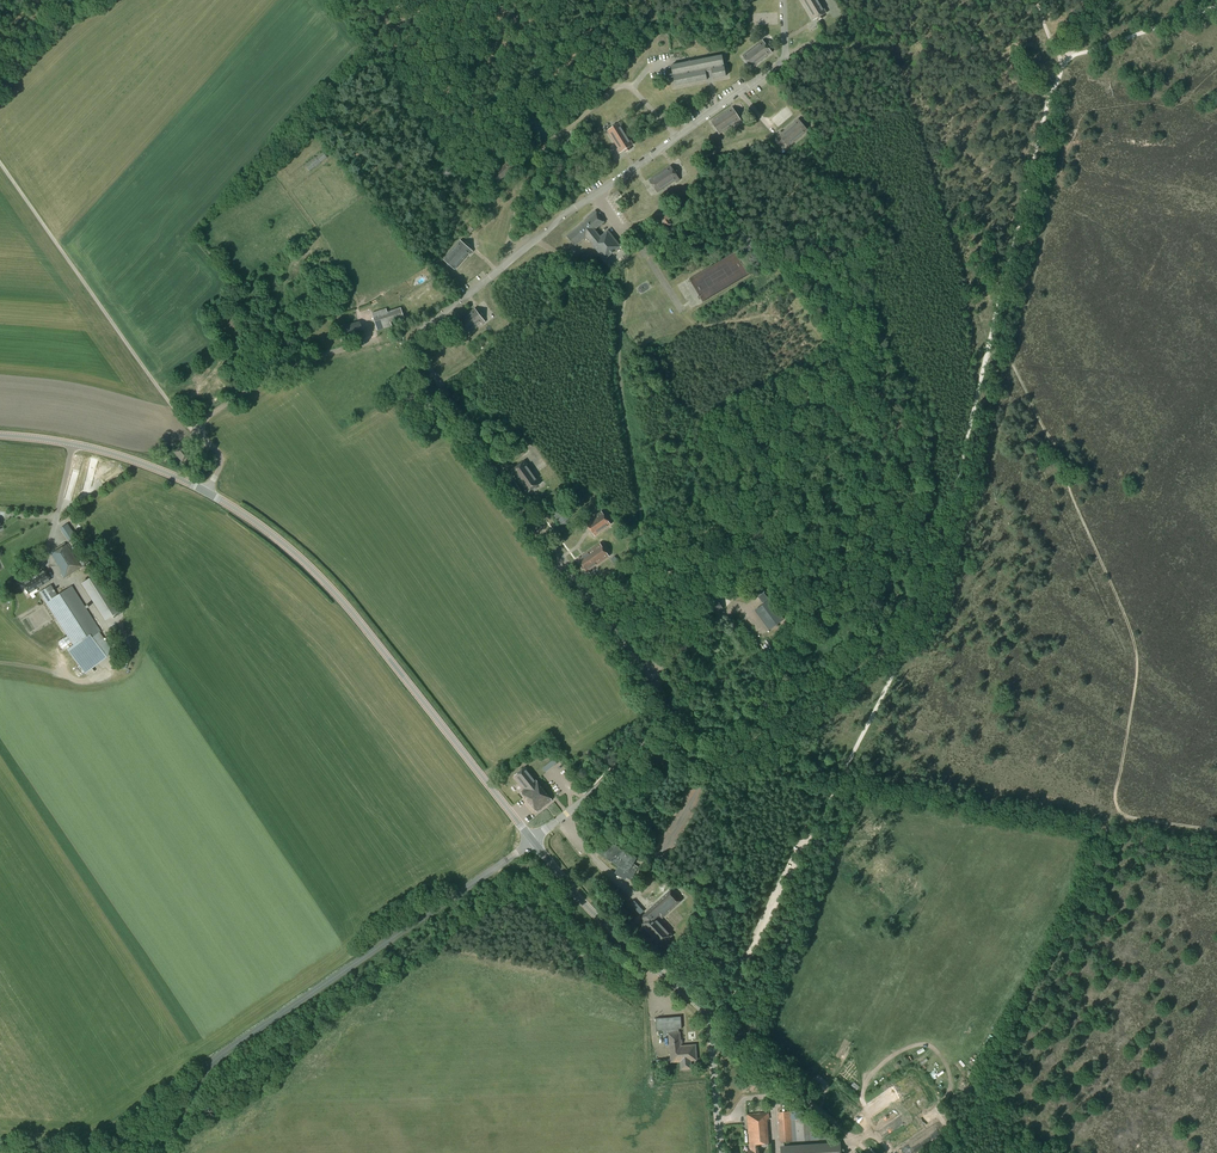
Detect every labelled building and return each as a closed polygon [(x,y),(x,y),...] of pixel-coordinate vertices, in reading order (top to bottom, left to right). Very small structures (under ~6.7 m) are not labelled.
[(801,1),(815,23),(819,21),(820,23),(825,20),(824,18),(828,15),(818,0),(803,0),(801,1)] [(764,42),(743,57),(751,69),(773,55),(770,51),(772,49),(769,45),(767,46),(764,42)] [(673,75),(669,75),(670,78),(673,78),(675,87),(707,81),(707,79),(706,77),(712,76),(713,78),(713,79),(726,77),(722,56),(671,66),(673,75)] [(732,107),(710,122),(719,134),(737,122),(738,124),(741,121),(738,116),(740,114),(737,110),(735,111),(732,107)] [(780,131),(777,134),(781,139),(779,141),(783,145),(785,143),(788,147),(808,130),(798,119),(781,133),(780,131)] [(620,122),(607,130),(618,149),(617,150),(619,154),(625,150),(626,152),(631,149),(630,147),(634,144),(620,122)] [(573,135),(561,145),(566,151),(577,141),(573,135)] [(321,152),(315,156),(320,162),(326,157),(321,152)] [(507,164),(493,176),(499,182),(517,165),(512,159),(511,159),(507,155),(503,159),(507,164)] [(315,156),(305,166),(309,171),(315,167),(315,168),(321,163),(320,162),(315,156)] [(674,165),(682,177),(686,175),(678,162),(674,165)] [(670,166),(649,180),(657,193),(675,181),(676,182),(680,180),(676,174),(678,173),(675,168),(673,170),(670,166)] [(588,219),(567,236),(574,246),(586,237),(604,260),(620,247),(608,231),(600,237),(594,230),(604,222),(595,211),(587,217),(588,219)] [(668,214),(661,218),(667,227),(671,224),(669,220),(671,218),(668,214)] [(460,240),(443,259),(454,269),(468,253),(470,255),(473,251),(468,247),(469,245),(465,241),(464,243),(460,240)] [(423,279),(417,283),(421,288),(427,283),(423,279)] [(386,309),(372,313),(378,330),(391,326),(390,322),(404,318),(400,307),(387,312),(386,309)] [(475,309),(454,324),(462,336),(480,324),(481,325),(485,323),(481,317),(483,316),(480,311),(478,313),(475,309)] [(358,322),(339,328),(343,341),(362,335),(358,322)] [(195,384),(213,376),(210,371),(192,379),(195,384)] [(213,396),(203,399),(206,408),(220,403),(218,398),(214,400),(213,396)] [(182,445),(174,452),(182,462),(190,455),(182,445)] [(524,461),(511,470),(527,493),(540,484),(524,461)] [(559,504),(550,511),(560,525),(561,524),(563,526),(567,523),(566,521),(569,519),(559,504)] [(601,511),(585,522),(594,535),(610,524),(601,511)] [(67,524),(61,528),(68,540),(74,536),(67,524)] [(89,562),(74,539),(67,543),(82,567),(84,565),(89,562)] [(599,543),(577,559),(586,572),(609,556),(599,543)] [(69,548),(66,544),(60,548),(63,552),(69,548)] [(63,579),(82,567),(75,557),(70,560),(73,564),(62,572),(59,573),(63,579)] [(36,574),(22,583),(28,593),(50,580),(44,569),(40,572),(39,570),(34,572),(36,574)] [(97,574),(81,584),(104,621),(121,611),(97,574)] [(889,575),(878,586),(893,599),(900,590),(891,583),(894,580),(889,575)] [(51,585),(40,592),(74,645),(67,650),(84,674),(107,657),(110,646),(99,632),(101,631),(71,586),(57,595),(51,585)] [(759,587),(752,592),(756,598),(757,597),(763,605),(755,611),(769,630),(783,620),(783,618),(784,617),(782,613),(780,615),(769,600),(768,600),(763,593),(763,592),(759,587)] [(716,598),(708,604),(715,613),(723,608),(716,598)] [(66,636),(57,642),(62,648),(71,642),(66,636)] [(733,683),(720,692),(724,697),(736,688),(733,683)] [(678,735),(671,740),(679,751),(686,746),(678,735)] [(655,752),(645,761),(650,766),(660,758),(655,752)] [(526,767),(515,775),(526,788),(522,792),(537,811),(552,799),(537,780),(536,780),(526,767)] [(607,840),(599,854),(619,867),(615,873),(622,877),(625,879),(626,877),(630,880),(637,868),(635,867),(636,866),(633,864),(637,858),(607,840)] [(642,920),(639,923),(651,937),(649,938),(655,944),(657,943),(659,946),(671,935),(657,919),(660,916),(662,918),(681,901),(670,890),(640,917),(642,920)] [(680,1016),(656,1018),(656,1031),(662,1030),(663,1036),(669,1035),(671,1062),(680,1061),(681,1069),(690,1068),(690,1060),(696,1060),(695,1045),(680,1046),(680,1044),(682,1044),(681,1040),(679,1040),(679,1029),(681,1029),(680,1016)] [(792,1135),(790,1119),(780,1119),(780,1112),(778,1112),(780,1136),(792,1135)] [(749,1143),(756,1142),(765,1141),(765,1144),(767,1143),(766,1125),(767,1125),(767,1120),(769,1120),(768,1113),(747,1114),(749,1143)] [(884,1116),(879,1120),(882,1123),(880,1125),(882,1127),(890,1120),(888,1118),(887,1120),(884,1116)] [(809,1140),(807,1118),(795,1119),(796,1141),(809,1140)] [(749,1143),(749,1145),(751,1145),(752,1151),(747,1151),(747,1152),(759,1152),(759,1150),(757,1150),(757,1144),(756,1144),(756,1142),(749,1143)]
